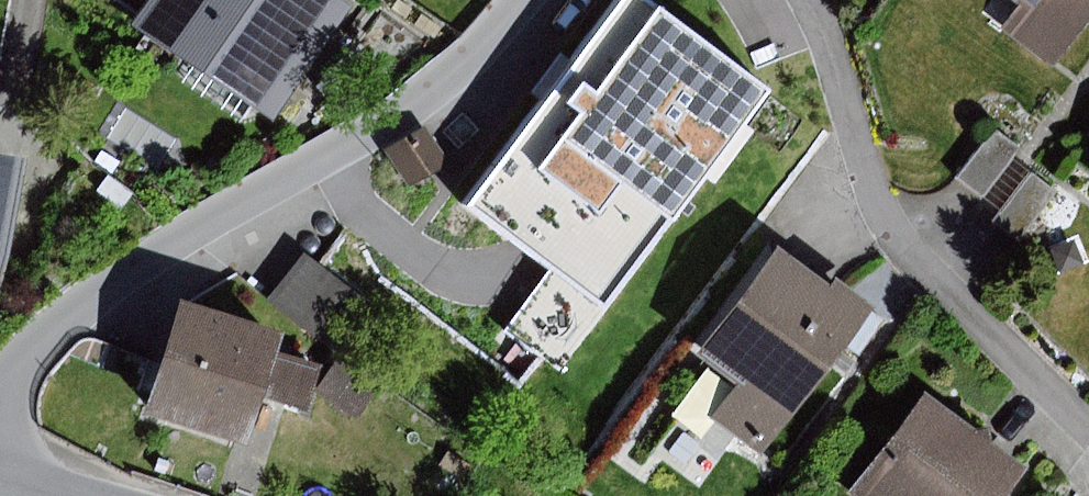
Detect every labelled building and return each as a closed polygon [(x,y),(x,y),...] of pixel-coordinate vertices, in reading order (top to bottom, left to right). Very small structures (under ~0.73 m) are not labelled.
[(143,28),(278,122),(354,14),(334,0),(163,0),(143,28)] [(467,206),(553,271),(610,315),(784,92),(664,0),(627,0),(467,206)] [(1024,6),(1006,31),(1056,69),(1088,25),(1088,0),(1016,0),(1024,6)] [(427,125),(387,149),(411,190),(451,167),(427,125)] [(985,143),(959,178),(982,197),(1022,148),(999,131),(985,143)] [(21,161),(0,157),(0,277),(21,161)] [(1030,173),(992,222),(1018,242),(1056,192),(1030,173)] [(832,287),(783,249),(699,354),(745,390),(720,420),(764,455),(879,311),(838,279),(832,287)] [(304,252),(270,297),(346,355),(380,309),(304,252)] [(610,315),(553,271),(507,332),(565,375),(610,315)] [(289,334),(185,302),(147,415),(251,445),(289,334)] [(340,363),(319,392),(357,418),(377,388),(340,363)] [(928,396),(852,495),(1010,495),(1029,471),(928,396)]
